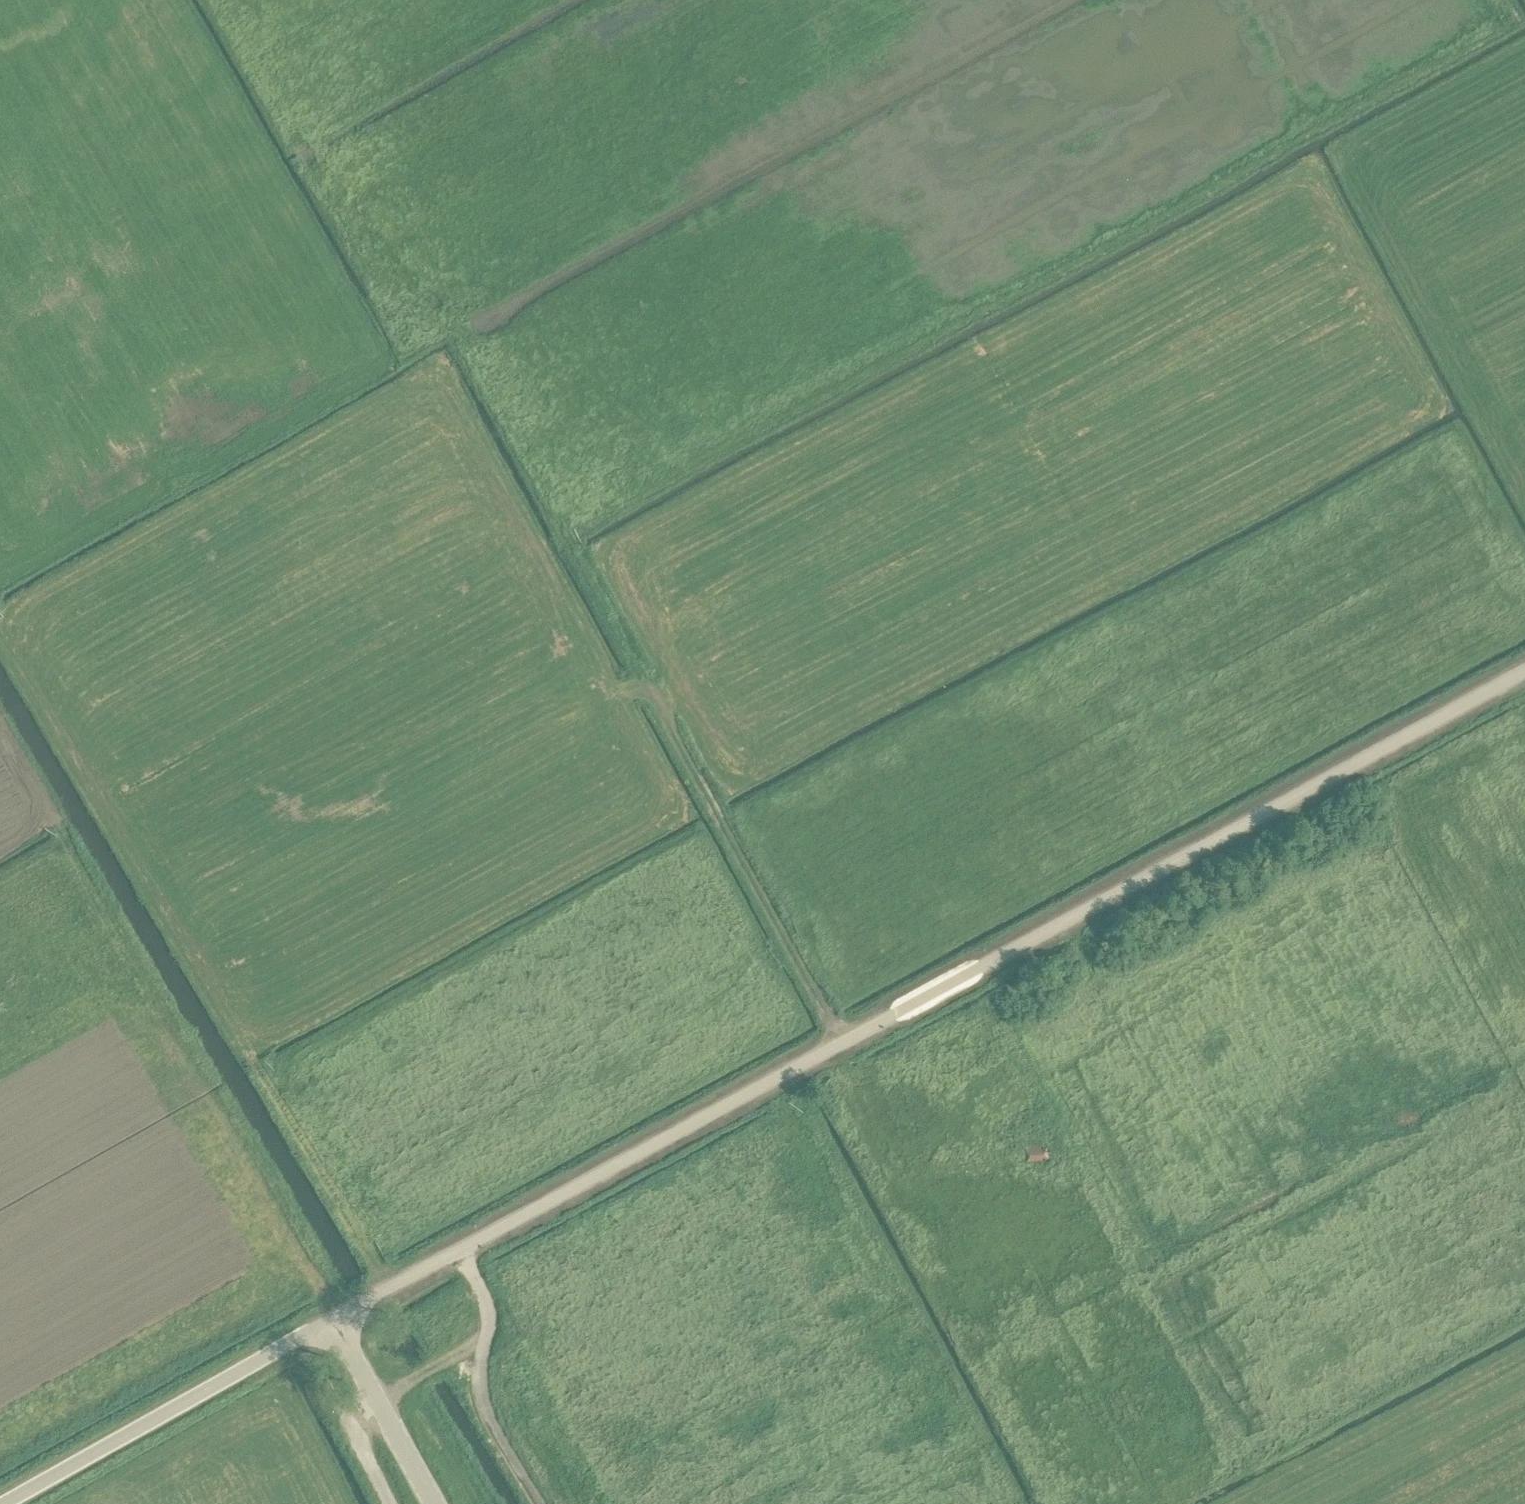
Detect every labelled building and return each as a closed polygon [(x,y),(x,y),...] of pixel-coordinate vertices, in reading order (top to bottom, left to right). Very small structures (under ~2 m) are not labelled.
[(1028,1162),(1045,1160),(1044,1150),(1027,1152),(1028,1162)]
